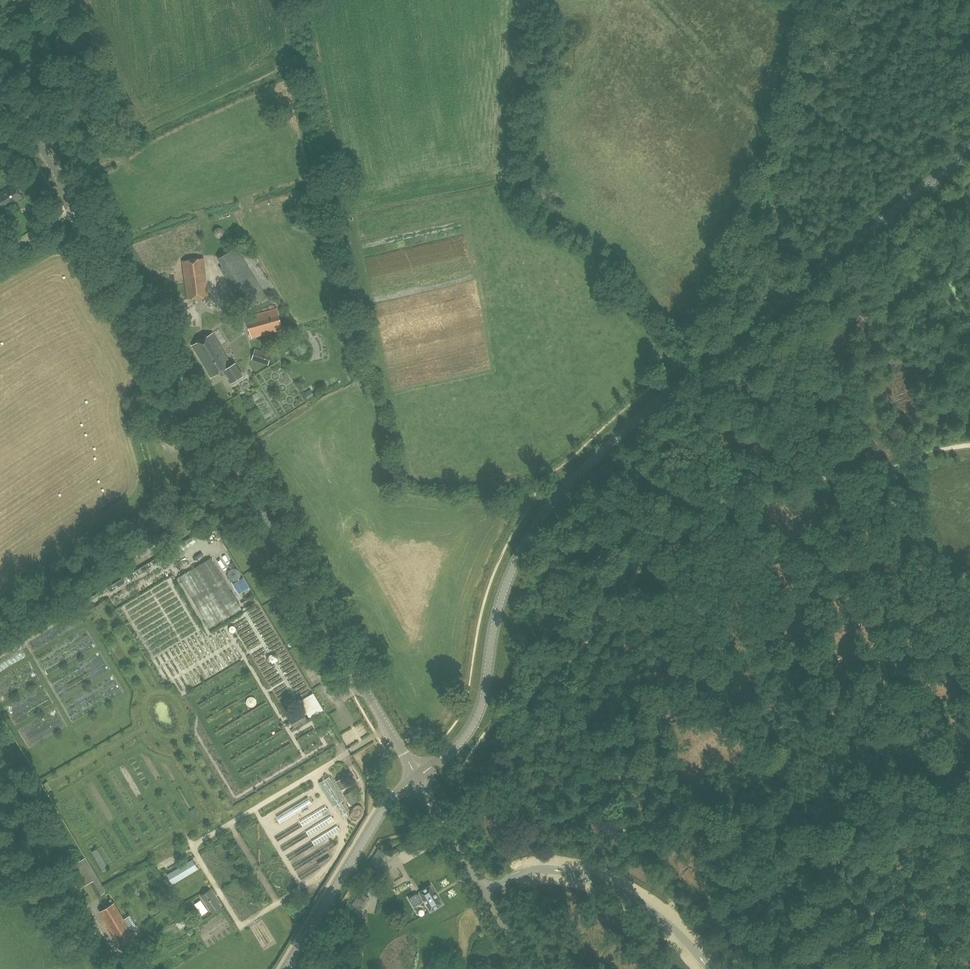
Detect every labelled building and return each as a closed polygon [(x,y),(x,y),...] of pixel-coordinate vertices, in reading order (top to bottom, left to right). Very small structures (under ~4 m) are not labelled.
[(93,120),(87,123),(91,130),(97,127),(93,120)] [(14,185),(0,194),(0,203),(3,209),(22,197),(14,185)] [(220,258),(224,265),(241,255),(237,248),(220,258)] [(188,298),(208,295),(203,258),(183,260),(188,298)] [(255,304),(267,297),(260,285),(241,297),(244,301),(251,297),(255,304)] [(246,316),(252,339),(283,330),(277,308),(246,316)] [(213,333),(192,345),(212,377),(225,370),(232,381),(243,375),(235,363),(232,365),(213,333)] [(272,353),(255,347),(252,359),(268,364),(272,353)] [(242,609),(217,567),(212,558),(179,577),(210,628),(228,617),(242,609)] [(242,597),(255,591),(250,579),(236,585),(242,597)] [(191,686),(246,660),(239,646),(236,647),(230,634),(162,667),(170,683),(176,680),(184,696),(194,692),(191,686)] [(280,669),(268,674),(271,681),(283,676),(280,669)] [(304,700),(313,720),(328,714),(319,693),(304,700)] [(308,720),(303,711),(289,719),(295,728),(308,720)] [(349,786),(344,776),(336,781),(342,790),(349,786)] [(334,806),(336,805),(344,801),(329,777),(319,783),(334,806)] [(351,805),(360,800),(354,789),(344,795),(349,804),(350,803),(351,805)] [(312,804),(308,797),(276,816),(280,823),(312,804)] [(328,811),(325,806),(274,837),(278,842),(328,811)] [(344,815),(349,818),(352,812),(347,809),(344,815)] [(334,821),(331,815),(281,846),(284,851),(334,821)] [(340,830),(337,825),(286,855),(290,860),(340,830)] [(265,843),(272,841),(269,831),(262,833),(265,843)] [(392,858),(400,853),(397,848),(389,853),(392,858)] [(379,849),(370,863),(380,869),(388,855),(379,849)] [(166,875),(172,885),(199,869),(193,859),(166,875)] [(321,868),(318,864),(317,863),(298,875),(301,880),(321,868)] [(415,896),(421,905),(426,902),(431,911),(442,904),(431,885),(419,892),(420,893),(415,896)] [(221,906),(211,889),(201,895),(211,912),(221,906)] [(136,941),(113,904),(101,911),(124,949),(136,941)] [(291,930),(296,928),(289,912),(283,915),(291,930)] [(134,916),(129,919),(134,929),(140,927),(134,916)] [(181,931),(191,927),(188,921),(178,925),(181,931)]
